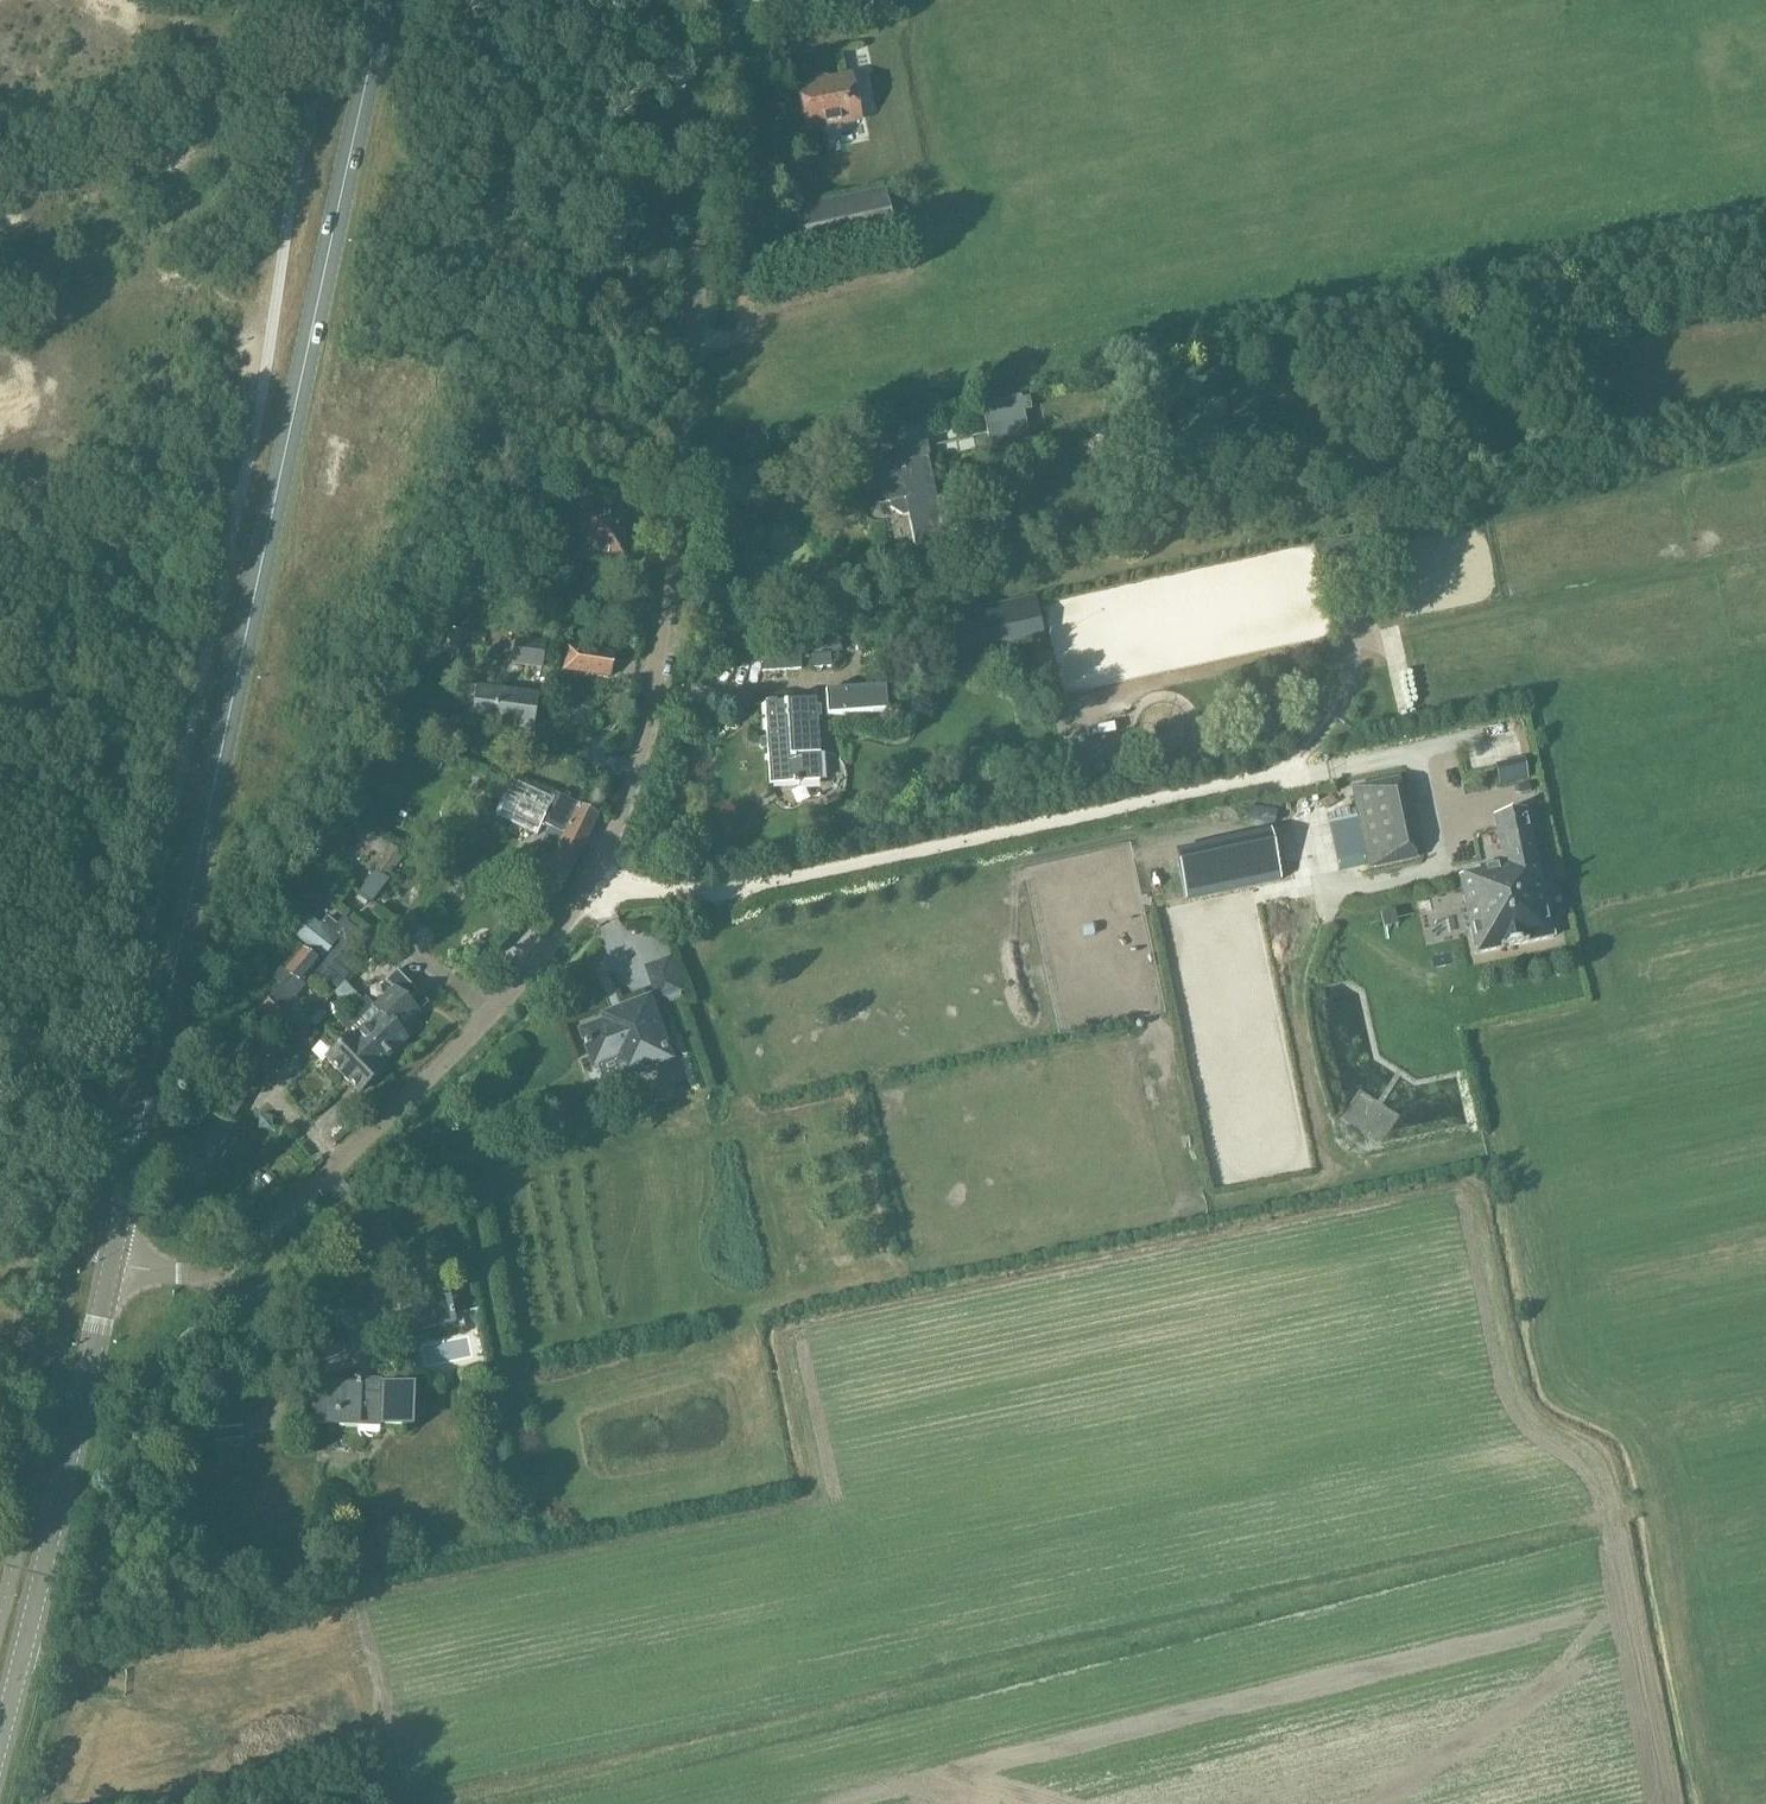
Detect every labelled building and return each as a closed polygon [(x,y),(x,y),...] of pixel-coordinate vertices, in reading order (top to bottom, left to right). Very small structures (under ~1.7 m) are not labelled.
[(798,89),(807,131),(858,120),(849,78),(798,89)] [(791,211),(801,258),(895,238),(885,191),(791,211)] [(1024,413),(1032,411),(1029,400),(1022,402),(1022,398),(981,407),(991,455),(1031,448),(1024,413)] [(947,542),(928,459),(924,444),(879,455),(882,469),(870,472),(877,508),(903,501),(914,549),(947,542)] [(572,469),(585,471),(585,459),(573,458),(572,469)] [(567,524),(567,525),(576,527),(578,504),(569,503),(567,524)] [(583,510),(578,551),(621,555),(625,514),(583,510)] [(1045,641),(1035,596),(979,609),(989,654),(1045,641)] [(457,648),(460,631),(446,629),(444,645),(457,648)] [(516,639),(514,653),(512,667),(543,671),(546,643),(516,639)] [(860,643),(857,646),(858,651),(862,653),(866,652),(868,649),(868,644),(864,642),(860,643)] [(404,644),(400,662),(408,663),(412,646),(404,644)] [(840,644),(830,645),(832,654),(842,652),(840,644)] [(613,654),(567,648),(564,671),(610,678),(613,654)] [(831,655),(812,656),(813,669),(832,668),(831,655)] [(800,656),(762,659),(763,673),(801,672),(800,656)] [(478,689),(475,706),(472,723),(533,732),(537,698),(478,689)] [(826,693),(827,719),(888,715),(886,689),(826,693)] [(765,706),(770,787),(820,784),(819,757),(816,703),(786,705),(765,706)] [(1466,750),(1470,771),(1491,767),(1487,745),(1466,750)] [(1522,760),(1509,763),(1513,783),(1526,780),(1522,760)] [(1401,778),(1351,789),(1368,871),(1418,861),(1401,778)] [(512,780),(503,799),(495,818),(538,837),(542,826),(550,829),(538,853),(524,848),(511,874),(559,898),(599,817),(556,795),(554,799),(512,780)] [(1554,938),(1527,808),(1491,816),(1501,861),(1477,866),(1478,871),(1457,876),(1474,955),(1554,938)] [(363,826),(355,838),(367,846),(373,845),(379,837),(363,826)] [(376,870),(357,895),(370,906),(390,881),(408,857),(392,845),(391,846),(382,857),(373,868),(376,870)] [(1272,847),(1177,867),(1185,904),(1280,884),(1272,847)] [(311,915),(292,938),(321,961),(322,959),(325,961),(316,973),(337,991),(357,967),(345,957),(363,935),(360,933),(365,927),(353,918),(349,923),(342,917),(336,924),(326,916),(320,923),(311,915)] [(308,1013),(294,999),(305,987),(301,984),(319,962),(295,942),(268,975),(281,986),(256,1011),(282,1037),(288,1032),(308,1013)] [(374,1008),(361,1022),(379,1040),(374,1045),(390,1062),(409,1042),(403,1035),(420,1016),(406,1002),(417,992),(396,971),(385,982),(393,990),(374,1008)] [(678,976),(651,985),(658,1003),(666,1000),(681,995),(684,994),(678,976)] [(361,999),(350,1011),(361,1022),(374,1008),(363,997),(361,999)] [(666,1058),(646,1003),(627,1010),(628,1014),(599,1025),(598,1021),(587,1025),(588,1028),(581,1031),(593,1064),(618,1054),(628,1082),(661,1070),(657,1061),(666,1058)] [(325,1039),(312,1051),(323,1064),(326,1061),(359,1096),(371,1084),(370,1082),(371,1081),(390,1062),(374,1045),(379,1040),(361,1022),(350,1011),(338,1024),(352,1037),(339,1049),(336,1051),(325,1039)] [(280,1040),(267,1052),(279,1065),(292,1053),(280,1040)] [(220,1080),(231,1087),(243,1067),(233,1060),(220,1080)] [(198,1120),(198,1133),(212,1133),(212,1120),(198,1120)] [(410,1295),(417,1333),(455,1326),(446,1287),(410,1295)] [(409,1429),(410,1388),(379,1387),(379,1391),(362,1389),(362,1387),(314,1385),(313,1427),(360,1429),(360,1427),(378,1427),(409,1429)] [(510,1473),(497,1475),(499,1489),(512,1486),(510,1473)] [(284,1801),(285,1803),(309,1803),(306,1795),(284,1801)]
